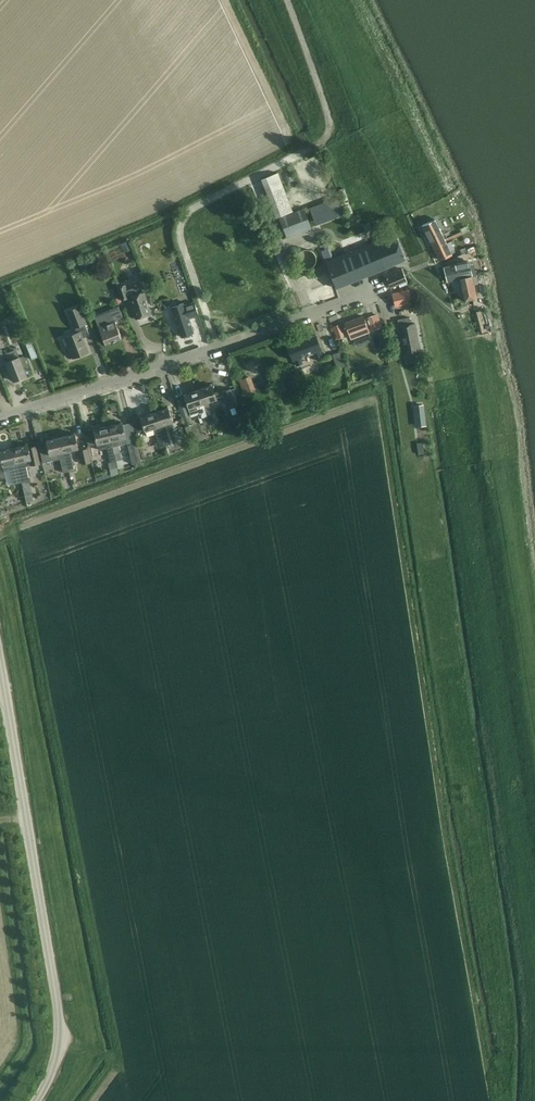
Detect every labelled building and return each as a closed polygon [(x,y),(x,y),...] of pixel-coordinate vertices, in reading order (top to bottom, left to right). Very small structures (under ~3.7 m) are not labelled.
[(276,218),(292,211),(277,173),(261,179),(276,218)] [(338,189),(343,202),(348,200),(343,187),(338,189)] [(340,196),(309,208),(315,225),(340,215),(346,213),(340,196)] [(347,215),(353,213),(348,200),(343,202),(347,215)] [(287,238),(311,228),(304,208),(279,218),(287,238)] [(434,220),(423,226),(431,243),(433,248),(439,245),(446,242),(443,237),(435,220),(434,220)] [(327,261),(325,261),(336,288),(346,284),(385,268),(399,263),(405,260),(396,237),(376,245),(375,242),(333,258),(327,261)] [(439,245),(433,248),(439,260),(451,254),(446,242),(439,245)] [(472,276),(469,262),(444,267),(447,282),(459,279),(472,276)] [(408,284),(402,270),(401,269),(385,275),(390,287),(399,283),(400,287),(408,284)] [(472,276),(459,279),(463,300),(477,297),(474,286),(478,285),(478,281),(480,281),(479,278),(477,278),(476,275),(472,276)] [(119,286),(117,287),(121,300),(129,298),(135,318),(151,313),(144,292),(143,292),(143,291),(128,296),(126,290),(124,285),(119,286)] [(395,306),(396,306),(411,303),(408,290),(393,293),(395,306)] [(198,315),(193,302),(184,305),(183,303),(171,307),(181,337),(193,333),(188,318),(198,315)] [(74,328),(86,323),(79,306),(67,311),(74,328)] [(105,317),(96,321),(98,326),(105,344),(121,337),(116,324),(124,321),(118,306),(110,309),(103,312),(105,317)] [(489,309),(485,310),(489,323),(492,331),(492,333),(496,331),(489,309)] [(477,335),(480,334),(480,333),(485,332),(479,311),(475,312),(479,330),(476,331),(477,335)] [(351,340),(370,333),(363,316),(345,323),(351,340)] [(373,330),(380,328),(375,316),(368,318),(373,330)] [(411,324),(409,317),(397,320),(404,355),(420,352),(415,323),(411,324)] [(73,358),(89,352),(84,337),(89,335),(85,324),(75,328),(77,333),(65,337),(73,358)] [(340,324),(333,327),(337,338),(344,336),(340,324)] [(388,331),(383,332),(383,334),(386,347),(391,346),(388,331)] [(301,340),(307,355),(313,353),(315,359),(322,356),(320,351),(321,350),(316,335),(301,340)] [(300,358),(307,355),(301,340),(286,346),(292,361),(294,360),(296,366),(302,363),(300,358)] [(31,341),(25,343),(31,359),(37,357),(31,341)] [(336,368),(345,366),(343,360),(344,359),(341,352),(332,355),(336,368)] [(19,356),(5,361),(6,364),(13,381),(27,376),(25,371),(19,357),(19,356)] [(284,378),(283,378),(288,390),(293,388),(302,385),(300,381),(300,379),(298,375),(298,372),(284,378)] [(212,385),(198,389),(203,404),(204,409),(210,408),(208,402),(217,400),(212,385)] [(198,389),(184,394),(189,409),(191,416),(198,414),(200,419),(201,418),(203,425),(209,423),(207,417),(204,409),(203,404),(198,389)] [(221,392),(227,408),(235,406),(230,389),(221,392)] [(185,425),(190,423),(188,417),(189,416),(183,397),(176,399),(185,425)] [(415,418),(424,417),(423,405),(413,406),(415,418)] [(154,412),(165,445),(171,443),(169,437),(167,430),(165,425),(173,422),(168,407),(154,412)] [(160,447),(165,445),(154,412),(140,417),(147,437),(156,434),(160,447)] [(143,430),(139,419),(132,421),(136,432),(143,430)] [(122,423),(108,426),(113,446),(118,445),(127,443),(125,438),(122,423)] [(116,461),(114,453),(113,446),(108,426),(94,429),(98,450),(107,448),(109,455),(110,462),(116,461)] [(75,434),(61,437),(65,452),(66,457),(71,456),(70,450),(78,449),(75,434)] [(88,446),(95,445),(92,434),(86,435),(88,446)] [(48,447),(40,449),(43,462),(51,461),(60,459),(63,472),(69,471),(67,464),(66,457),(65,452),(61,437),(47,440),(48,447)] [(142,462),(141,460),(137,443),(128,445),(132,464),(138,463),(139,466),(144,465),(143,462),(142,462)] [(14,447),(21,482),(22,482),(23,488),(24,488),(24,491),(29,490),(28,482),(31,482),(30,477),(29,477),(28,474),(26,466),(40,463),(36,446),(28,448),(28,445),(14,447)] [(21,482),(14,447),(0,450),(0,455),(2,466),(3,466),(4,472),(11,470),(12,477),(14,483),(16,483),(21,482)] [(82,464),(90,462),(87,449),(79,451),(82,464)] [(108,462),(110,474),(111,476),(119,473),(118,471),(118,468),(116,461),(110,462),(108,462)]
